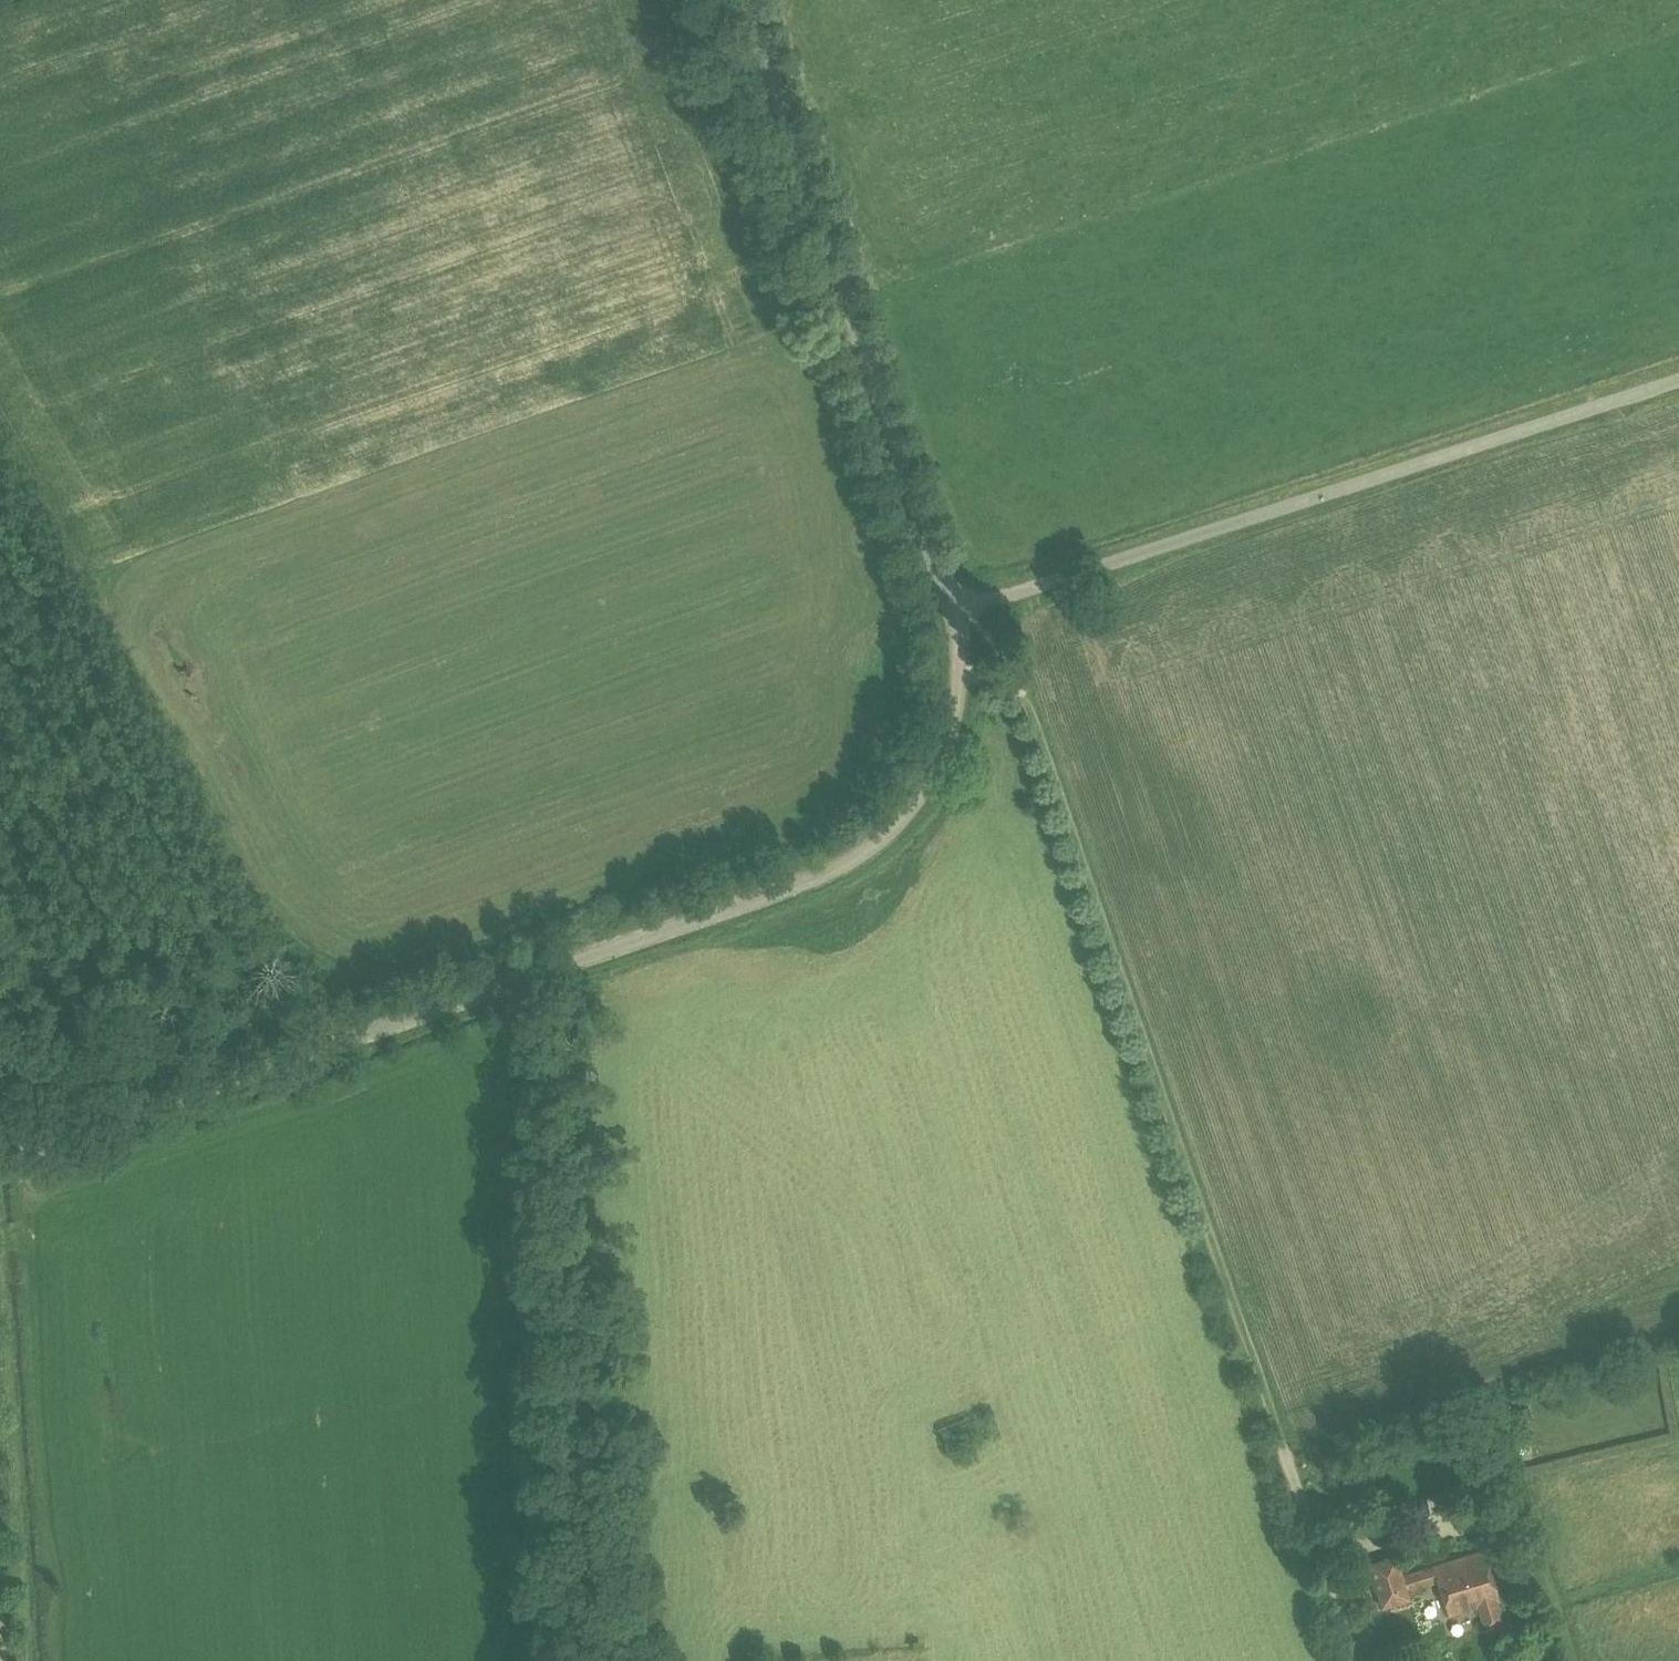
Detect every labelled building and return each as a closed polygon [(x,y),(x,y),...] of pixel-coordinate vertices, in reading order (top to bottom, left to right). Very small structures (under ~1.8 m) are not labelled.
[(1029,798),(1031,804),(1039,801),(1037,795),(1029,798)] [(1373,1557),(1391,1550),(1387,1539),(1369,1546),(1373,1557)] [(1370,1564),(1383,1608),(1410,1599),(1408,1591),(1440,1581),(1451,1616),(1479,1608),(1486,1631),(1506,1624),(1499,1602),(1501,1601),(1485,1551),(1404,1576),(1397,1556),(1370,1564)]
